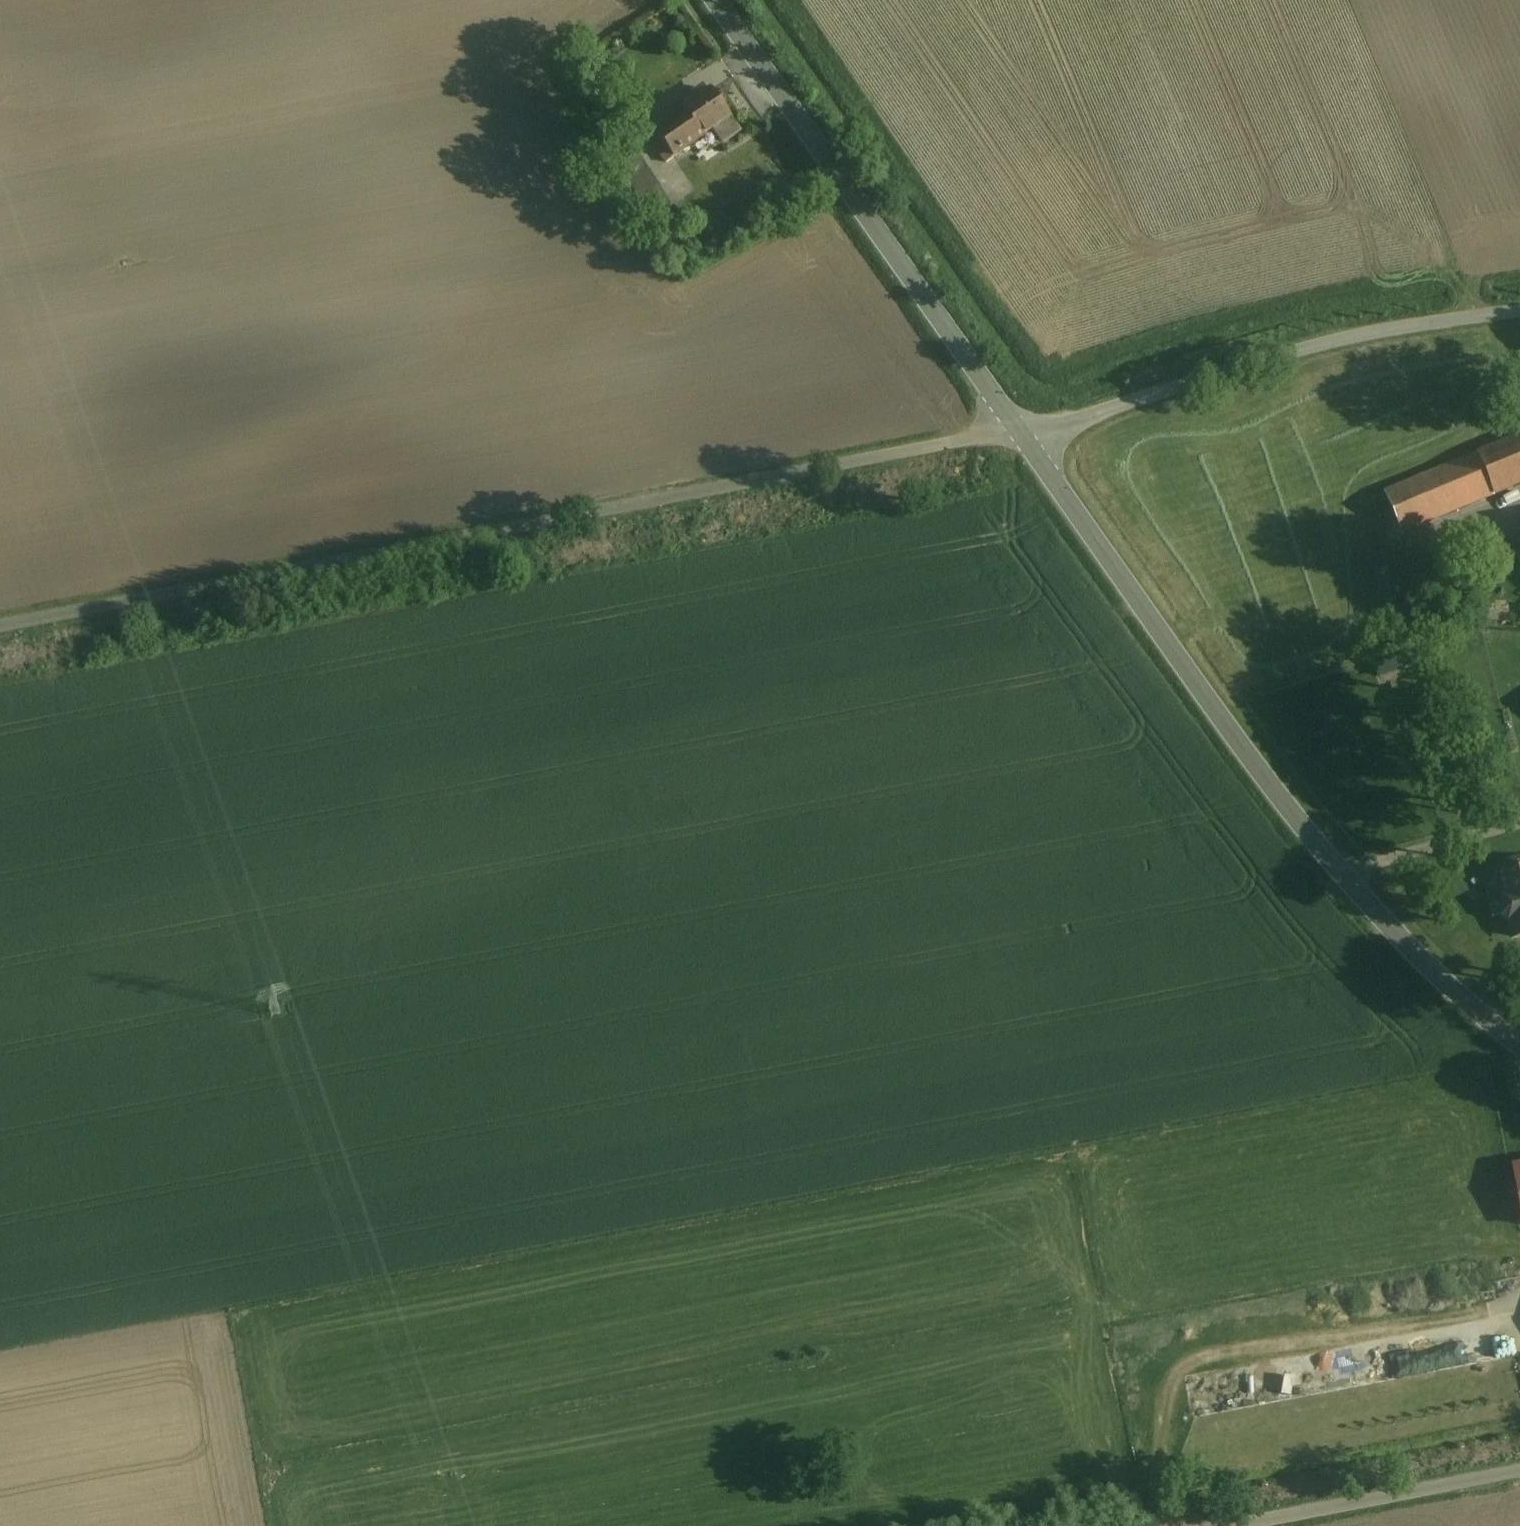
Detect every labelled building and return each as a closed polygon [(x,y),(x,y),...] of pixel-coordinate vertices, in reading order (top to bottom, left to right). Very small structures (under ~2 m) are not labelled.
[(711,92),(700,99),(696,94),(683,103),(687,108),(683,111),(689,120),(652,145),(666,164),(714,131),(724,145),(740,134),(730,120),(731,120),(711,92)] [(659,187),(632,146),(614,157),(640,199),(659,187)] [(1385,495),(1402,535),(1519,486),(1519,438),(1385,495)] [(1498,871),(1504,900),(1500,907),(1502,918),(1510,923),(1513,939),(1519,937),(1519,866),(1498,871)] [(1512,1167),(1519,1210),(1519,1166),(1512,1167)]
